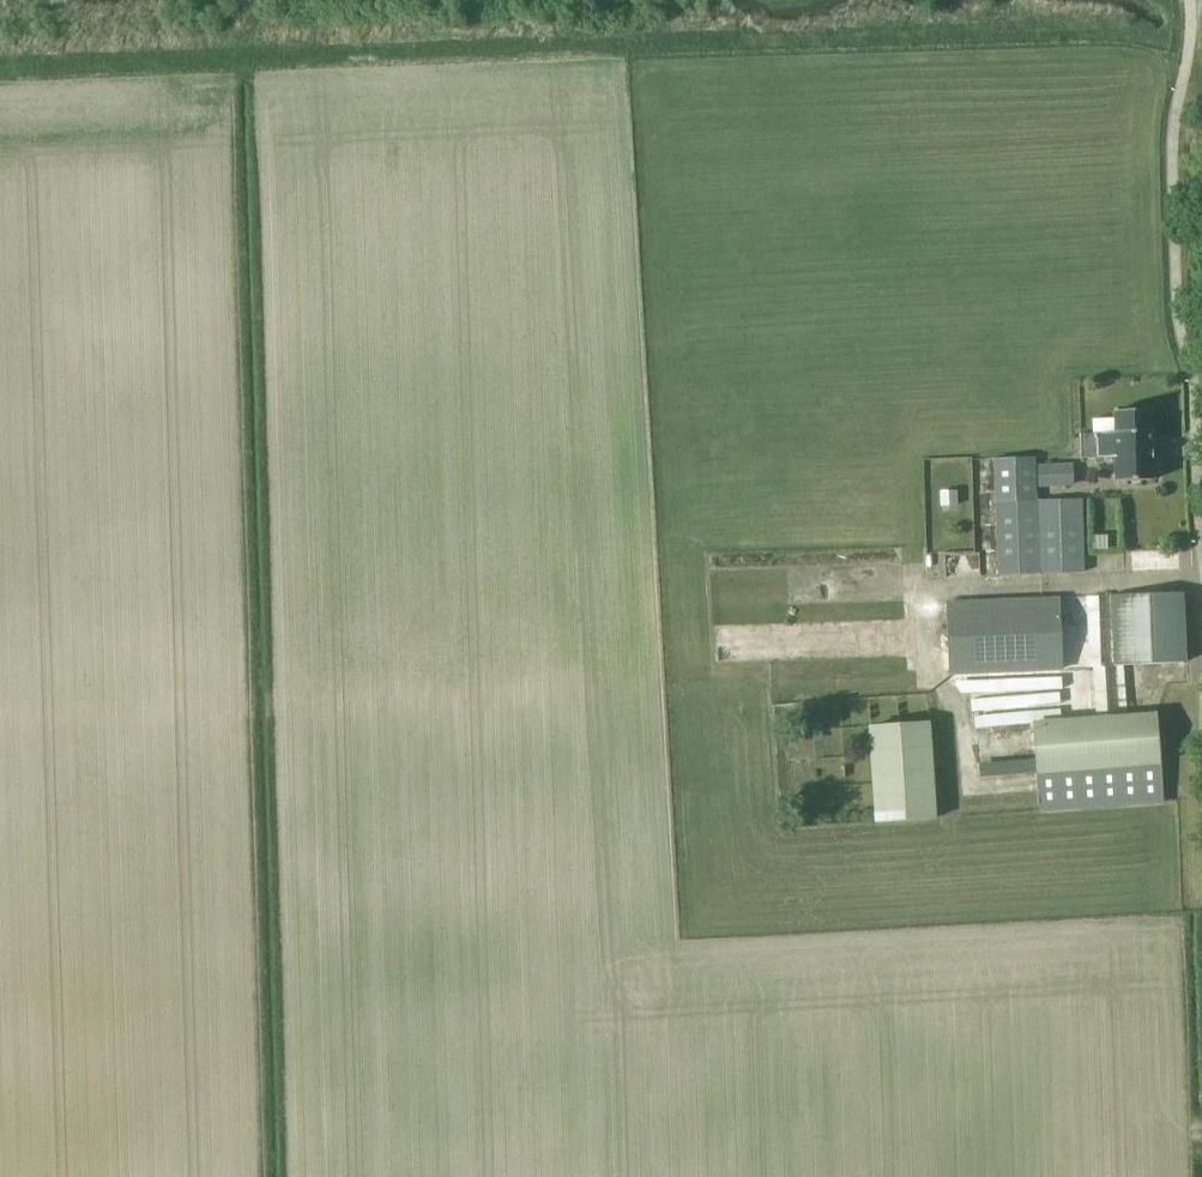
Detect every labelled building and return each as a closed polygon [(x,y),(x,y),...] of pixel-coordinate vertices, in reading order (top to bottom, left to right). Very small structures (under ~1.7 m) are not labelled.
[(1151,455),(1149,410),(1115,412),(1116,429),(1115,429),(1115,432),(1093,434),(1095,458),(1117,457),(1151,455)] [(1151,455),(1117,457),(1118,482),(1153,480),(1151,455)] [(1033,459),(993,462),(999,578),(1084,573),(1080,500),(1035,503),(1033,459)] [(1056,466),(1036,468),(1037,489),(1057,488),(1057,487),(1072,486),(1071,467),(1056,468),(1056,466)] [(1181,593),(1112,596),(1116,666),(1185,662),(1181,593)] [(1059,601),(947,607),(950,677),(1062,671),(1059,601)] [(1157,714),(976,727),(980,776),(1037,772),(1040,810),(1163,802),(1157,714)] [(927,816),(924,718),(861,720),(864,819),(927,816)]
